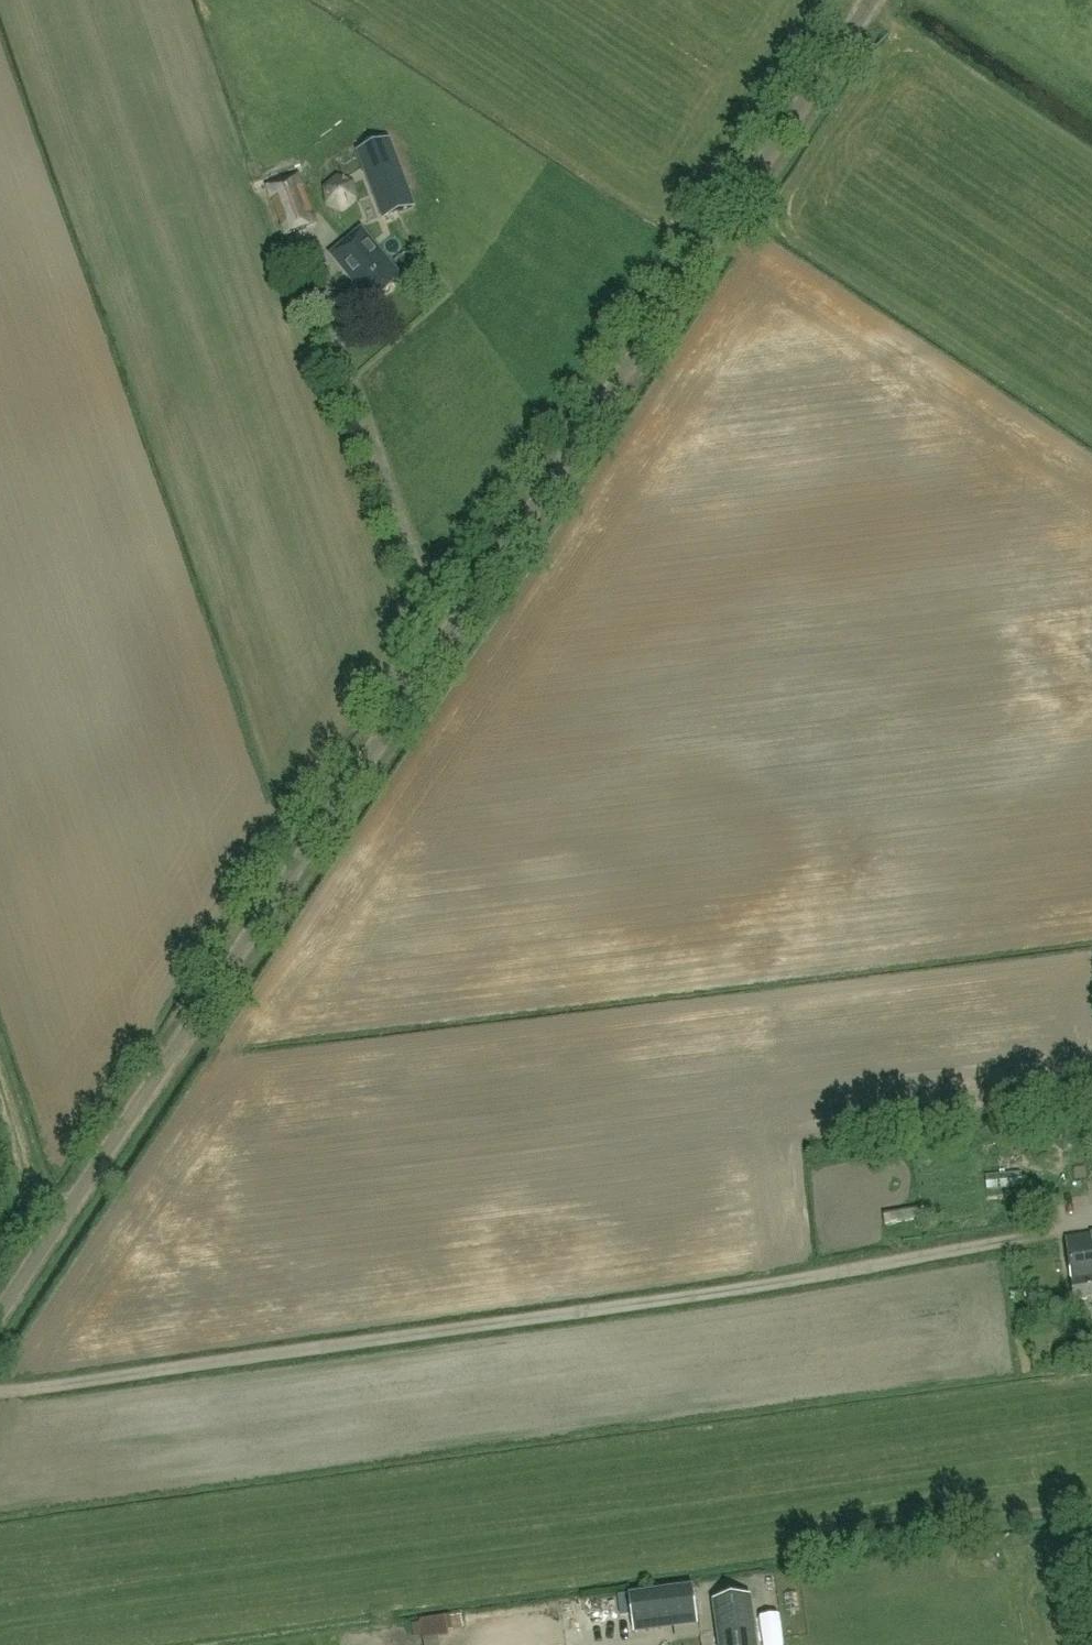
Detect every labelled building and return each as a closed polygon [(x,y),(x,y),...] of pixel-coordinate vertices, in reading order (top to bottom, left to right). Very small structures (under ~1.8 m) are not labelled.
[(384,216),(413,205),(389,140),(360,151),(384,216)] [(298,176),(268,187),(286,236),(317,225),(298,176)] [(357,200),(354,182),(336,176),(322,188),(325,206),(342,213),(357,200)] [(362,230),(331,256),(361,292),(364,289),(375,302),(403,280),(362,230)] [(885,1226),(921,1220),(919,1207),(883,1214),(885,1226)] [(1066,1238),(1075,1301),(1091,1298),(1091,1234),(1066,1238)] [(630,1595),(635,1633),(697,1625),(692,1587),(630,1595)] [(713,1602),(719,1644),(757,1644),(751,1597),(713,1602)] [(430,1615),(431,1627),(452,1624),(450,1612),(430,1615)]
